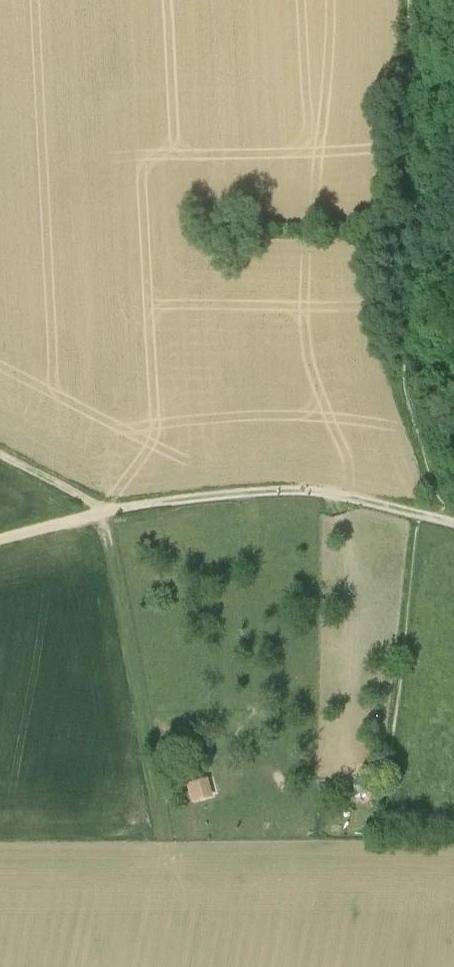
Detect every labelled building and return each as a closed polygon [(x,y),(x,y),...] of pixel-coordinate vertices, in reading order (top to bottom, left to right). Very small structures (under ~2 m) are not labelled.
[(192,804),(213,798),(208,779),(187,784),(192,804)] [(372,779),(354,780),(355,795),(373,794),(372,779)]
